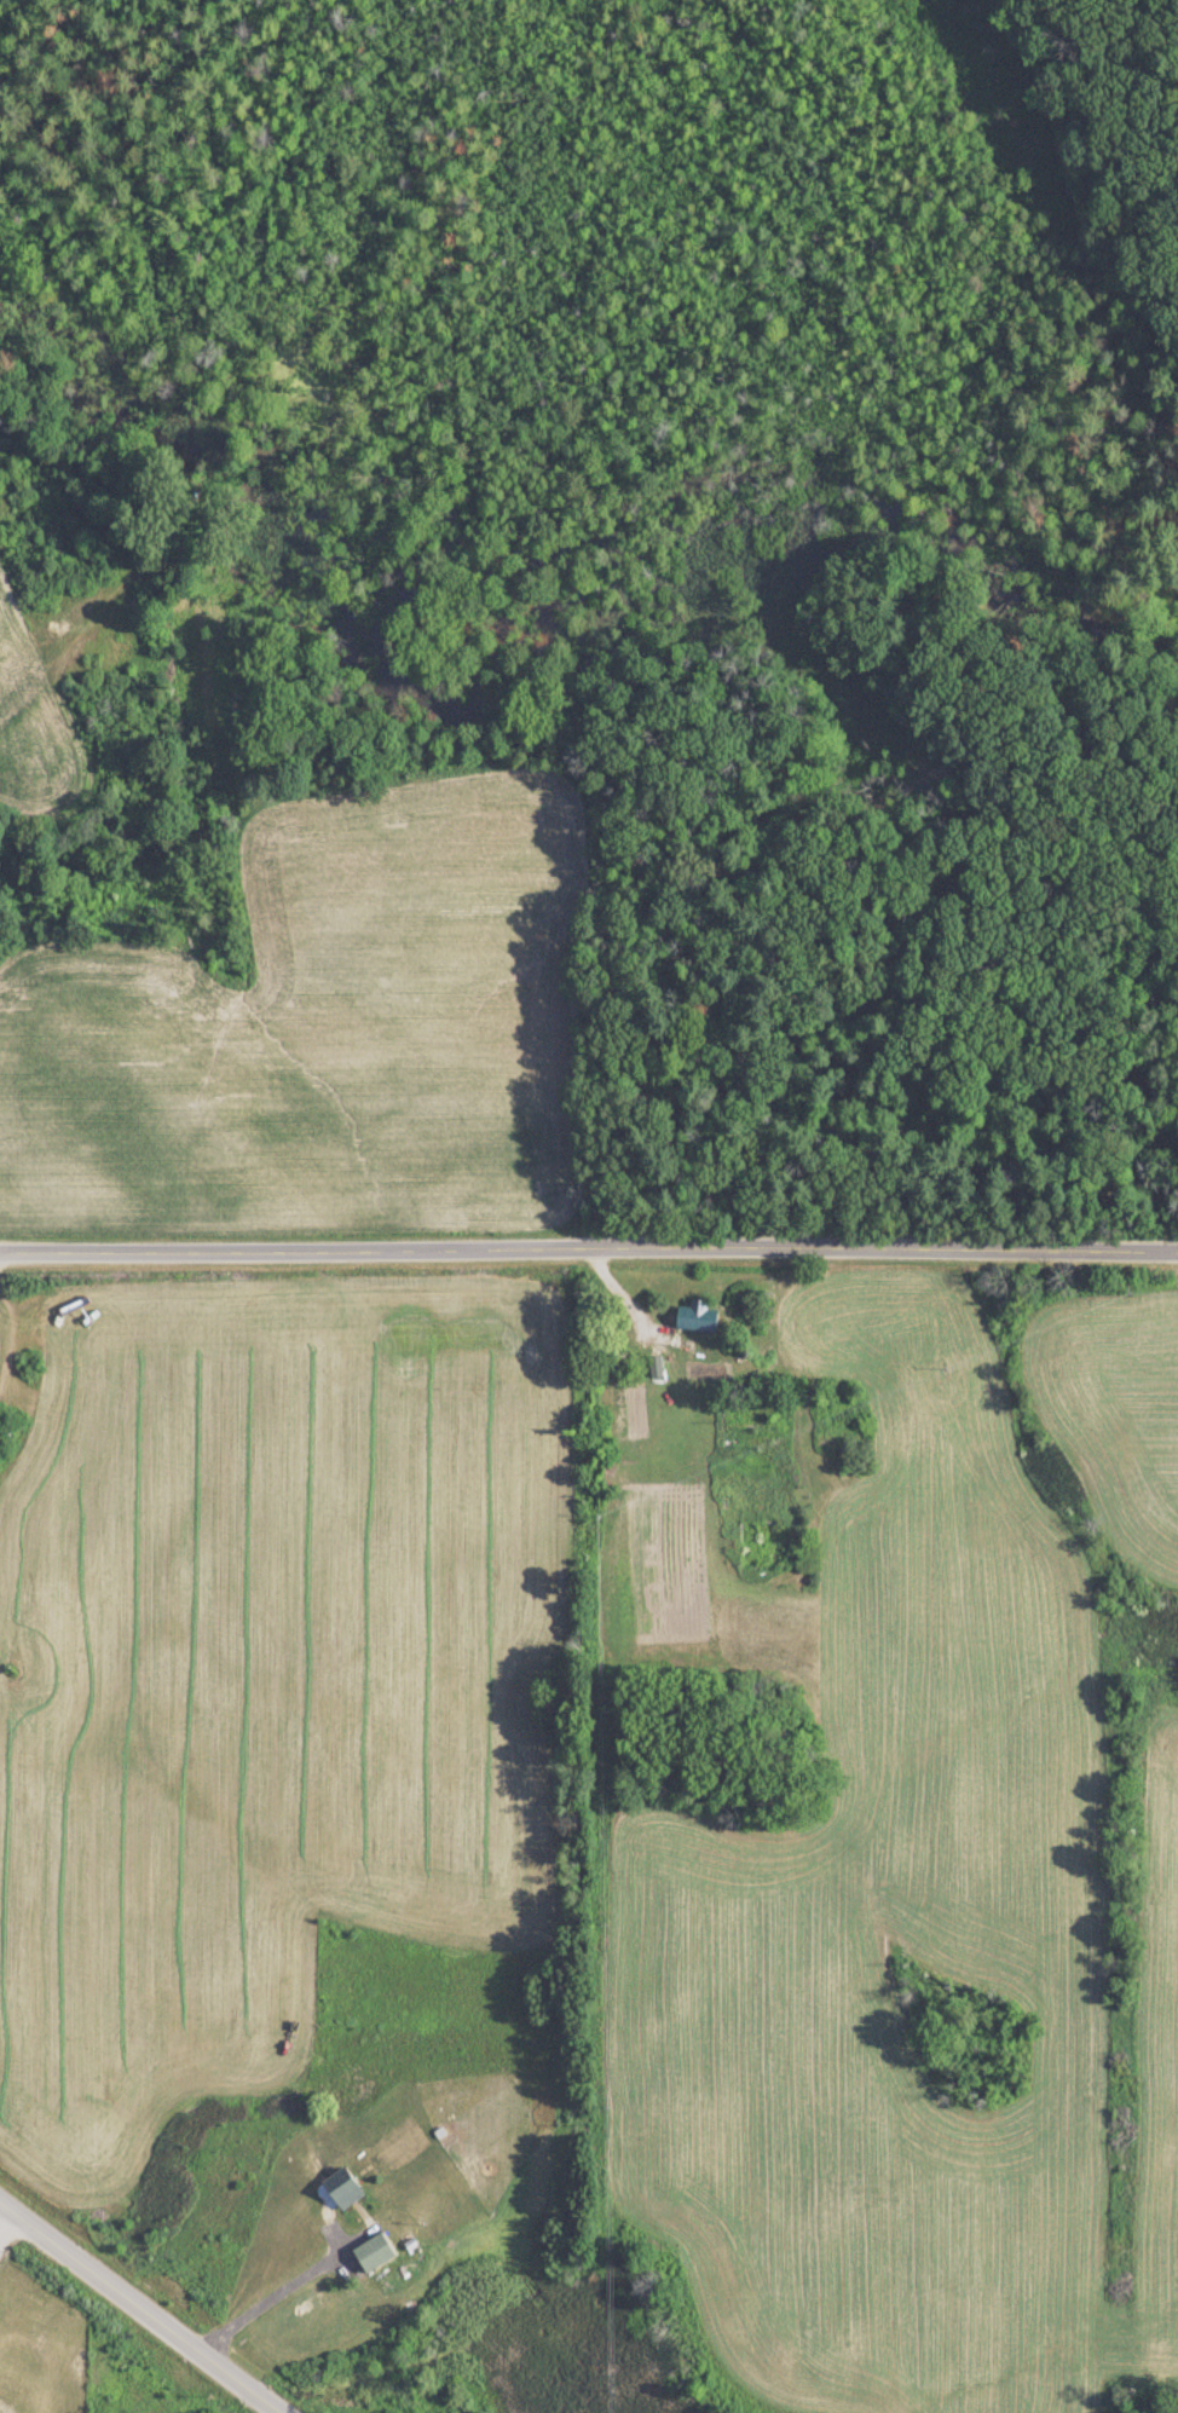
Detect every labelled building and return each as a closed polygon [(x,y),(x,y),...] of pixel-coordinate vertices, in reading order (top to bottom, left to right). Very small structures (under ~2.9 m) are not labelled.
[(705,1305),(676,1304),(675,1332),(714,1333),(715,1311),(704,1311),(705,1305)] [(362,2197),(342,2168),(319,2184),(339,2214),(362,2197)] [(364,2276),(393,2258),(378,2234),(350,2252),(364,2276)]
